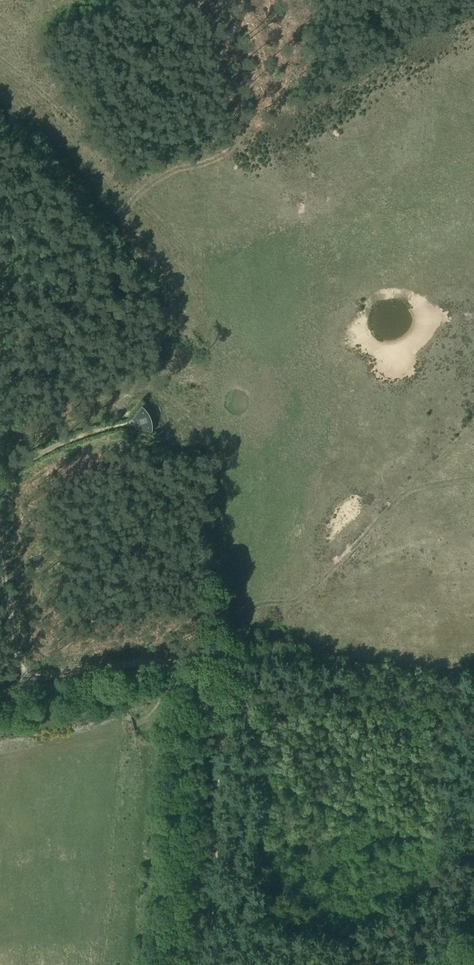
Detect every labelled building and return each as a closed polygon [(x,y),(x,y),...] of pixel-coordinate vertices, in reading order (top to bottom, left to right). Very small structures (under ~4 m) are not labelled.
[(145,410),(142,407),(134,416),(135,417),(140,428),(152,430),(152,429),(152,425),(151,421),(150,417),(148,413),(145,410)]
